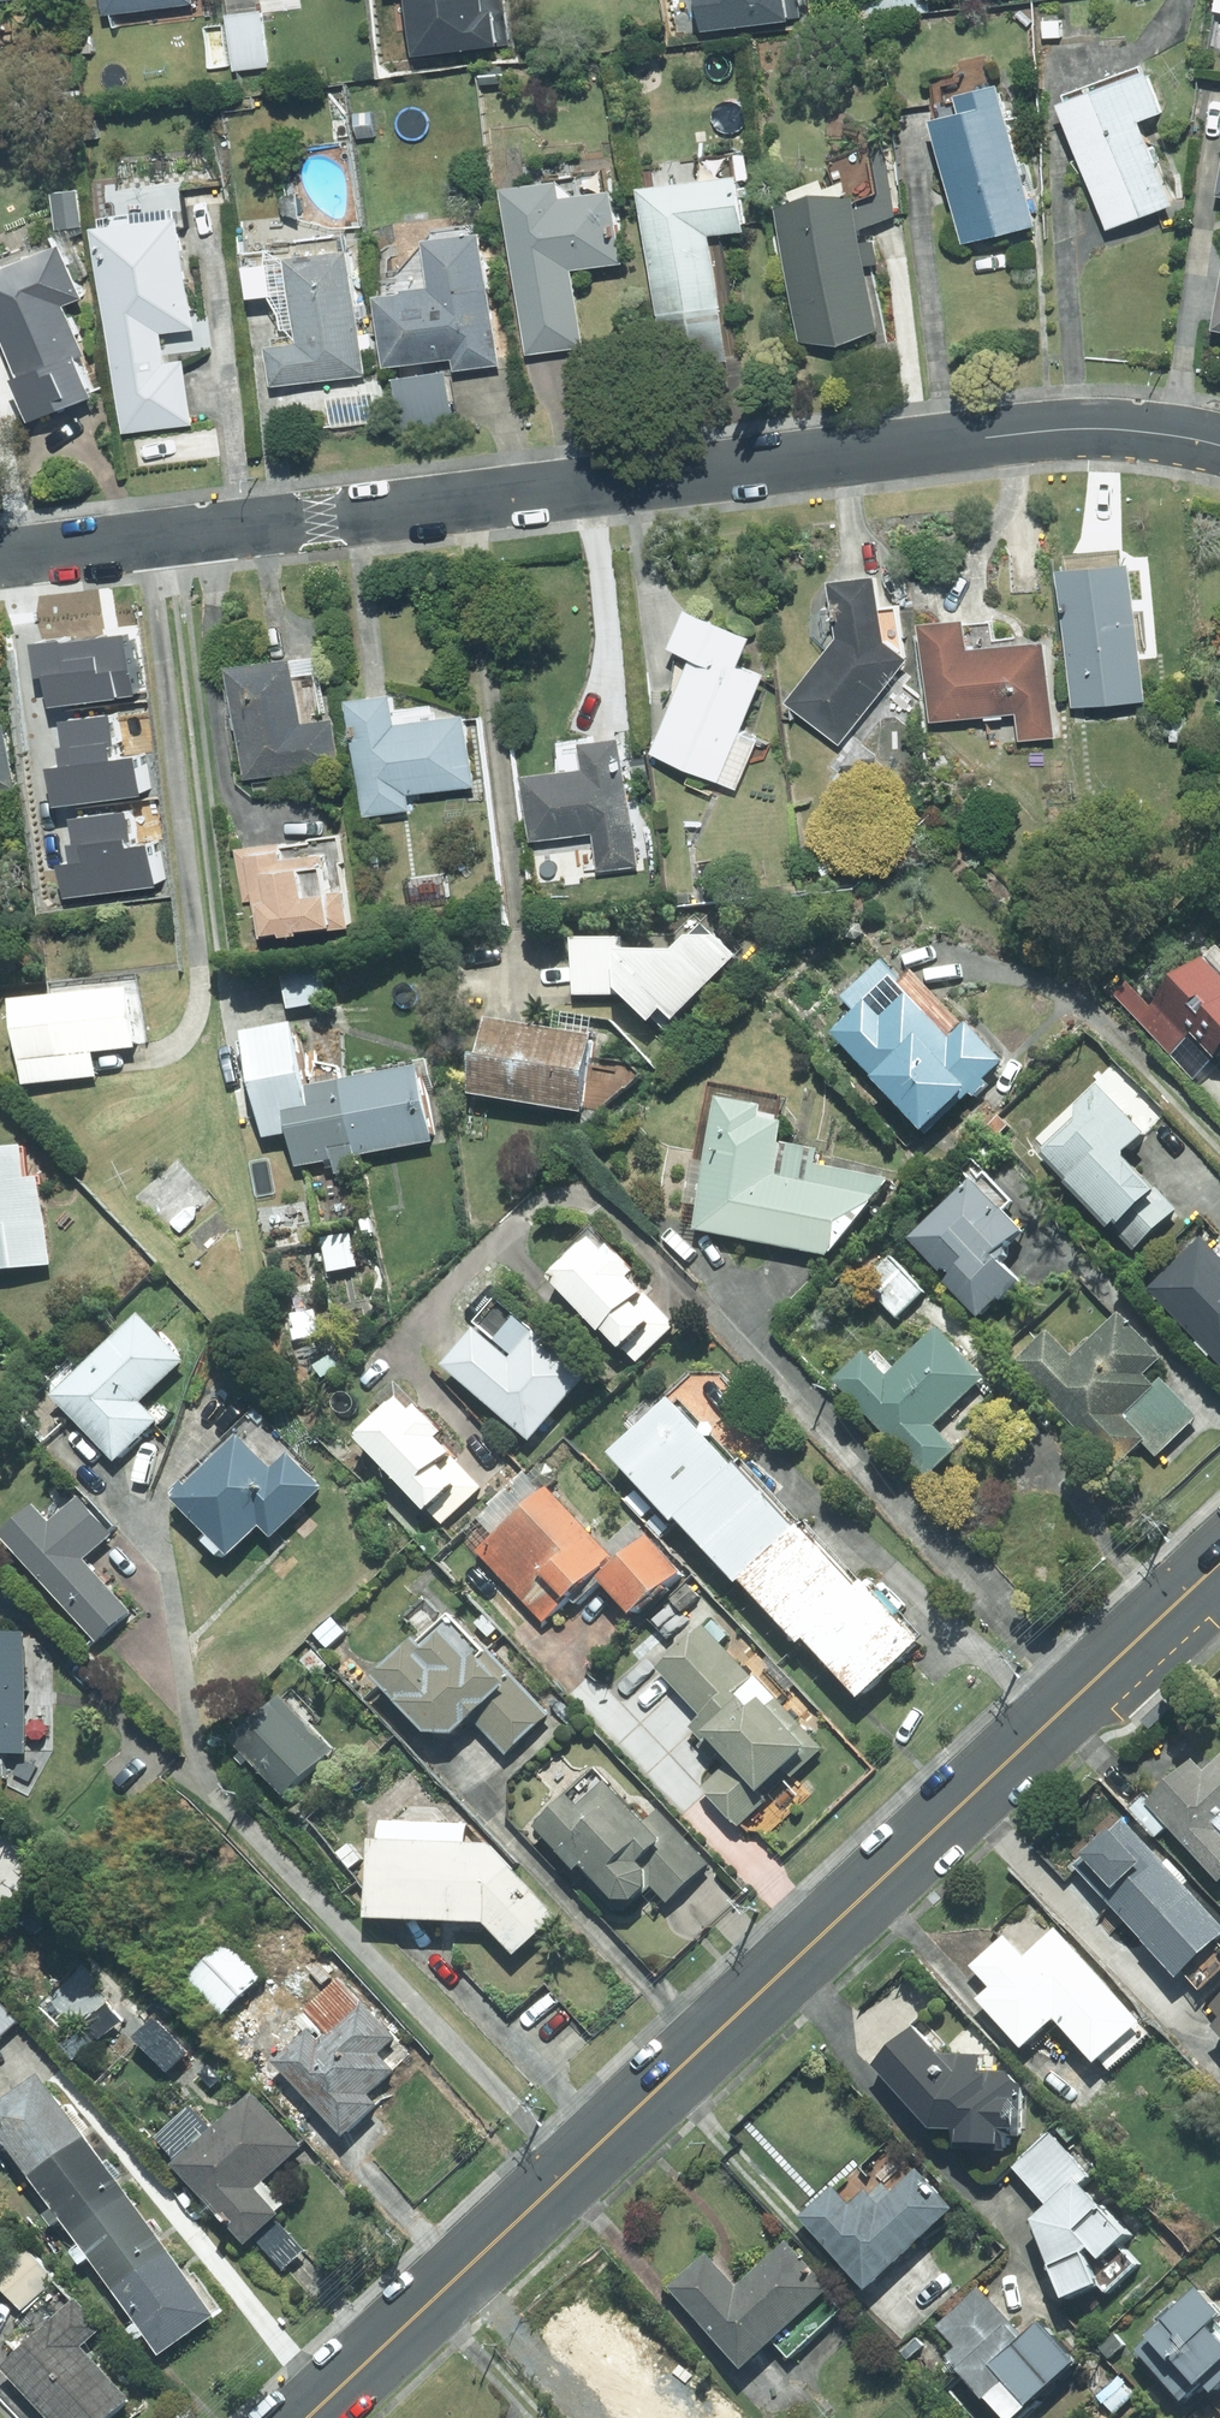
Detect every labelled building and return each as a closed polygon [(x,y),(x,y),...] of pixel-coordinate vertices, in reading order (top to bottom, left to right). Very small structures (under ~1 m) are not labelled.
[(111,16),(199,3),(199,0),(108,0),(111,16)] [(237,68),(271,63),(261,0),(227,0),(237,68)] [(398,31),(419,29),(421,53),(517,42),(512,0),(395,0),(398,31)] [(1167,114),(1150,69),(1062,103),(1112,230),(1179,204),(1147,122),(1167,114)] [(965,110),(936,117),(967,245),(1041,227),(1006,83),(961,94),(965,110)] [(378,110),(353,110),(353,143),(378,143),(378,110)] [(900,221),(889,149),(872,151),(879,199),(860,202),(858,190),(783,201),(806,345),(880,333),(870,266),(887,264),(883,237),(866,240),(864,227),(900,221)] [(749,231),(742,176),(643,188),(665,357),(727,349),(713,236),(749,231)] [(565,194),(563,181),(508,188),(529,351),(585,344),(575,270),(627,263),(617,188),(565,194)] [(84,189),(50,191),(52,230),(86,228),(84,189)] [(168,362),(164,332),(198,327),(184,215),(99,226),(125,434),(193,425),(185,360),(168,362)] [(0,334),(33,422),(100,397),(84,357),(89,355),(71,306),(92,298),(66,231),(0,255),(0,334)] [(433,288),(377,294),(385,368),(396,367),(404,434),(458,428),(451,369),(501,363),(486,232),(428,239),(433,288)] [(355,254),(292,259),(299,341),(271,344),(274,385),(365,377),(355,254)] [(1141,560),(1061,566),(1073,709),(1152,703),(1141,560)] [(842,746),(909,658),(886,641),(882,579),(835,582),(839,640),(789,706),(842,746)] [(690,657),(645,747),(737,793),(763,741),(741,730),(769,675),(745,663),(759,634),(698,604),(675,650),(690,657)] [(997,620),(926,626),(934,722),(1016,715),(1018,744),(1059,740),(1051,641),(999,645),(997,620)] [(134,630),(49,639),(56,708),(142,698),(134,630)] [(296,654),(232,662),(248,781),(345,768),(338,719),(306,723),(296,654)] [(433,704),(399,708),(397,691),(352,697),(365,814),(413,809),(411,794),(481,785),(472,710),(434,715),(433,704)] [(67,792),(151,782),(147,748),(139,749),(134,709),(73,716),(79,762),(64,763),(67,792)] [(18,789),(13,726),(0,728),(0,791),(18,789)] [(636,871),(631,738),(558,741),(559,774),(528,775),(530,835),(595,833),(596,873),(636,871)] [(153,804),(80,812),(85,854),(72,856),(75,882),(161,873),(153,804)] [(353,925),(343,841),(255,852),(265,936),(353,925)] [(680,1026),(741,966),(709,930),(680,959),(628,958),(628,944),(577,942),(575,998),(622,1000),(656,1028),(669,1017),(680,1026)] [(1210,965),(1156,1011),(1132,986),(1115,1001),(1172,1057),(1184,1044),(1213,1072),(1219,1065),(1219,975),(1210,965)] [(855,1018),(835,1037),(932,1138),(1009,1064),(972,1025),(954,1042),(881,966),(842,1004),(855,1018)] [(149,1050),(141,976),(53,986),(55,1002),(13,1007),(22,1089),(101,1080),(98,1056),(149,1050)] [(446,1144),(430,1064),(312,1088),(300,1027),(245,1038),(266,1143),(291,1138),(299,1174),(446,1144)] [(608,1042),(489,1027),(479,1104),(599,1119),(608,1042)] [(1170,1240),(1186,1225),(1130,1163),(1153,1142),(1108,1092),(1039,1154),(1133,1258),(1162,1231),(1170,1240)] [(823,1169),(826,1153),(785,1145),(791,1119),(721,1104),(708,1166),(698,1163),(688,1210),(698,1213),(694,1231),(830,1259),(893,1185),(823,1169)] [(48,1179),(31,1180),(29,1150),(0,1152),(0,1274),(53,1272),(48,1179)] [(176,1159),(133,1199),(178,1248),(221,1208),(176,1159)] [(974,1189),(913,1245),(986,1324),(1027,1286),(1005,1262),(1029,1240),(1006,1215),(1016,1206),(974,1160),(960,1173),(974,1189)] [(575,1265),(554,1286),(637,1366),(676,1325),(634,1285),(640,1278),(614,1252),(610,1257),(589,1237),(568,1259),(575,1265)] [(1154,1295),(1219,1364),(1219,1256),(1212,1248),(1189,1271),(1184,1266),(1154,1295)] [(894,1259),(867,1283),(900,1320),(927,1296),(894,1259)] [(502,1305),(447,1371),(534,1444),(589,1378),(502,1305)] [(143,1407),(188,1361),(143,1317),(57,1403),(119,1465),(160,1424),(143,1407)] [(1165,1364),(1120,1317),(1071,1363),(1050,1340),(1021,1367),(1119,1472),(1146,1447),(1159,1461),(1203,1419),(1157,1370),(1165,1364)] [(887,1379),(866,1359),(838,1387),(933,1481),(961,1453),(940,1431),(991,1380),(938,1327),(887,1379)] [(859,1598),(682,1401),(616,1460),(678,1529),(683,1524),(743,1590),(746,1587),(803,1651),(811,1645),(864,1704),(956,1621),(901,1560),(859,1598)] [(457,1445),(424,1412),(416,1420),(402,1406),(362,1446),(445,1530),(485,1490),(449,1453),(457,1445)] [(258,1453),(243,1437),(175,1503),(232,1562),(262,1532),(275,1545),(329,1491),(275,1436),(258,1453)] [(616,1563),(548,1487),(475,1553),(543,1629),(616,1563)] [(41,1508),(1,1543),(93,1646),(132,1610),(91,1564),(118,1539),(86,1503),(59,1528),(41,1508)] [(687,1578),(651,1539),(603,1583),(640,1622),(687,1578)] [(703,1629),(659,1671),(702,1715),(690,1727),(729,1767),(702,1794),(739,1832),(798,1774),(803,1778),(826,1755),(703,1629)] [(515,1766),(559,1721),(492,1653),(480,1665),(446,1631),(387,1690),(447,1750),(473,1723),(515,1766)] [(30,1636),(0,1634),(0,1759),(25,1760),(30,1636)] [(341,1763),(287,1697),(236,1740),(290,1805),(341,1763)] [(1145,1806),(1219,1886),(1219,1885),(1219,1760),(1203,1775),(1192,1763),(1145,1806)] [(672,1907),(711,1871),(658,1814),(644,1827),(604,1784),(545,1839),(581,1877),(586,1873),(626,1917),(655,1890),(672,1907)] [(1219,1980),(1219,1940),(1219,1927),(1123,1818),(1073,1863),(1180,1982),(1187,1977),(1203,1995),(1219,1980)] [(560,1920),(493,1845),(473,1844),(474,1827),(384,1824),(383,1844),(375,1844),(372,1924),(490,1928),(517,1958),(560,1920)] [(1023,1915),(964,1966),(988,1992),(979,2000),(1023,2051),(1060,2019),(1100,2064),(1144,2026),(1058,1928),(1045,1940),(1023,1915)] [(278,1998),(229,1940),(184,1978),(234,2036),(278,1998)] [(275,2062),(343,2138),(379,2105),(373,2098),(399,2074),(383,2056),(398,2042),(340,1978),(295,2020),(307,2033),(275,2062)] [(1209,2006),(1219,2017),(1219,1996),(1209,2006)] [(941,2057),(918,2028),(876,2067),(928,2132),(958,2133),(958,2150),(1003,2152),(1004,2137),(1024,2138),(1027,2075),(983,2073),(983,2057),(941,2057)] [(14,2152),(53,2208),(46,2213),(57,2229),(68,2222),(84,2245),(74,2253),(84,2268),(95,2261),(139,2325),(129,2332),(138,2344),(148,2337),(163,2358),(216,2321),(46,2077),(0,2109),(0,2125),(5,2132),(0,2135),(0,2154),(4,2159),(14,2152)] [(263,2186),(306,2147),(258,2094),(178,2166),(252,2247),(288,2214),(263,2186)] [(1096,2178),(1052,2132),(1013,2174),(1048,2207),(1034,2222),(1069,2303),(1100,2289),(1108,2298),(1143,2265),(1125,2246),(1134,2238),(1086,2187),(1096,2178)] [(955,2210),(918,2171),(882,2206),(868,2191),(854,2204),(841,2191),(807,2224),(870,2290),(955,2210)] [(26,2246),(0,2272),(0,2288),(26,2314),(60,2280),(26,2246)] [(830,2289),(787,2247),(746,2289),(707,2251),(667,2292),(748,2372),(830,2289)] [(1149,2336),(1174,2364),(1177,2362),(1202,2389),(1207,2385),(1216,2394),(1219,2391),(1219,2342),(1211,2332),(1219,2325),(1219,2305),(1204,2287),(1149,2336)] [(937,2334),(955,2352),(946,2362),(1002,2417),(1029,2417),(1081,2366),(1040,2324),(1023,2341),(976,2295),(937,2334)] [(134,2396),(86,2349),(107,2328),(76,2297),(1,2372),(47,2417),(112,2417),(134,2396)]
